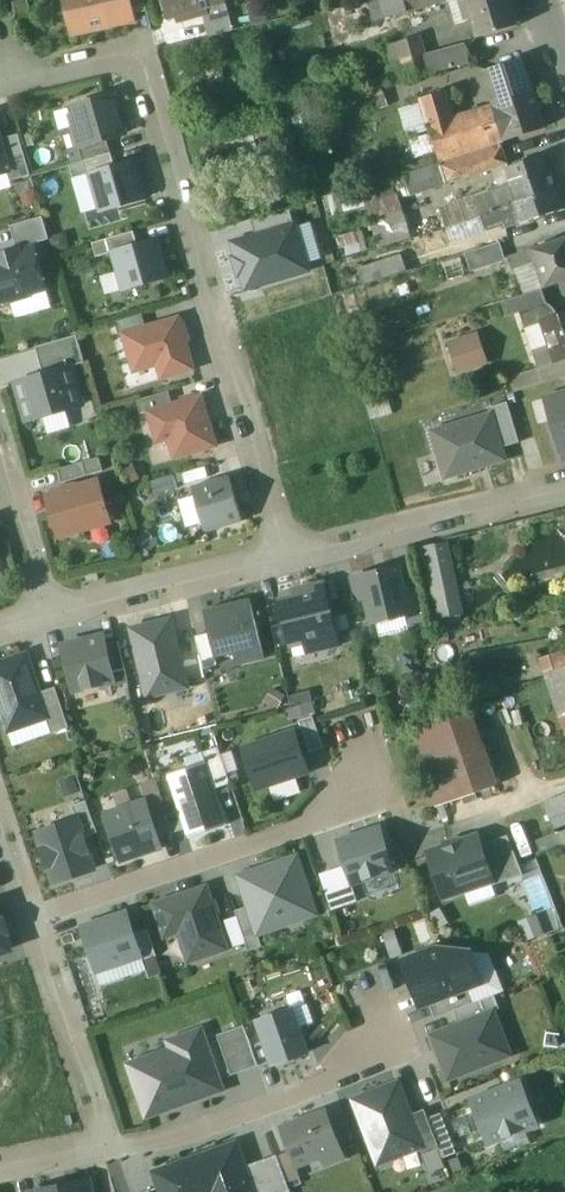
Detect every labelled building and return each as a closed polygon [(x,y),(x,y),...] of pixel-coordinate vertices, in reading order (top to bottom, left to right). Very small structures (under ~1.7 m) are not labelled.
[(75,3),(68,5),(72,21),(85,18),(88,29),(118,23),(115,11),(128,9),(126,0),(74,0),(75,3)] [(128,9),(146,5),(144,0),(126,0),(128,9)] [(171,13),(199,5),(217,0),(167,0),(171,13)] [(199,5),(208,37),(234,30),(225,0),(217,0),(199,5)] [(387,18),(406,13),(403,0),(382,0),(387,18)] [(406,13),(447,2),(446,0),(403,0),(406,13)] [(462,8),(469,6),(467,0),(460,0),(462,8)] [(462,8),(466,20),(473,18),(479,39),(517,27),(509,0),(488,0),(469,6),(462,8)] [(419,37),(396,44),(402,65),(406,80),(429,74),(426,59),(419,37)] [(396,44),(384,48),(390,68),(402,65),(396,44)] [(447,55),(447,53),(426,59),(429,74),(470,63),(466,50),(447,55)] [(522,60),(485,71),(496,105),(533,93),(522,60)] [(480,110),(453,119),(444,91),(421,98),(437,150),(441,161),(480,149),(491,145),(480,110)] [(533,93),(496,105),(507,140),(544,128),(533,93)] [(114,95),(73,107),(75,114),(70,115),(74,129),(79,128),(84,146),(106,140),(125,135),(114,95)] [(496,105),(480,110),(491,145),(501,142),(507,140),(496,105)] [(430,134),(405,140),(409,157),(434,151),(430,134)] [(0,140),(0,142),(9,173),(11,183),(29,178),(17,136),(0,140)] [(84,146),(65,152),(69,166),(110,153),(106,140),(84,146)] [(9,173),(0,142),(0,176),(9,173)] [(491,145),(480,149),(486,167),(506,161),(501,142),(491,145)] [(480,149),(441,161),(441,163),(405,174),(404,175),(411,196),(452,183),(450,179),(464,174),(465,175),(468,174),(468,173),(486,167),(480,149)] [(437,150),(402,163),(405,174),(441,163),(441,161),(437,150)] [(69,166),(73,180),(92,175),(115,168),(110,153),(69,166)] [(544,154),(507,167),(513,186),(520,204),(556,191),(555,186),(559,182),(550,156),(544,156),(544,154)] [(133,163),(115,168),(92,175),(103,212),(144,200),(133,163)] [(391,180),(364,188),(368,202),(396,194),(391,180)] [(513,186),(477,198),(483,217),(507,208),(520,204),(513,186)] [(520,204),(507,208),(510,217),(514,228),(563,211),(556,191),(520,204)] [(477,198),(441,209),(447,229),(448,229),(462,224),(483,217),(477,198)] [(507,208),(483,217),(487,228),(506,222),(505,219),(510,217),(507,208)] [(250,221),(255,238),(294,226),(289,209),(250,221)] [(402,210),(372,219),(380,247),(410,239),(402,210)] [(42,218),(10,227),(17,250),(33,245),(49,241),(42,218)] [(233,244),(247,289),(308,271),(294,226),(255,238),(233,244)] [(447,229),(410,240),(415,255),(452,244),(448,229),(447,229)] [(135,233),(94,243),(97,256),(115,251),(138,245),(135,233)] [(532,250),(536,263),(544,288),(564,281),(564,239),(532,250)] [(125,290),(167,279),(157,241),(138,245),(115,251),(125,290)] [(498,244),(465,254),(471,272),(504,261),(498,244)] [(0,255),(0,301),(10,298),(11,301),(30,295),(29,293),(45,288),(33,245),(17,250),(0,255)] [(532,250),(509,257),(513,270),(536,263),(532,250)] [(449,279),(467,272),(460,255),(442,262),(449,279)] [(400,256),(360,269),(365,285),(405,272),(400,256)] [(436,274),(422,279),(426,290),(440,286),(436,274)] [(541,289),(501,302),(506,318),(520,313),(520,312),(546,303),(541,289)] [(546,303),(520,312),(520,313),(525,328),(543,322),(543,321),(552,318),(546,303)] [(543,321),(543,322),(551,345),(556,361),(556,362),(564,359),(564,314),(552,318),(543,321)] [(143,316),(114,323),(119,336),(124,336),(146,329),(143,316)] [(146,329),(124,336),(134,372),(166,363),(170,376),(192,370),(178,320),(146,329)] [(77,336),(35,348),(43,375),(71,367),(84,363),(77,336)] [(450,345),(458,373),(479,366),(470,339),(450,345)] [(556,361),(551,345),(533,351),(539,367),(556,361)] [(43,375),(16,383),(27,422),(82,406),(71,367),(43,375)] [(545,399),(561,454),(564,452),(564,393),(545,399)] [(143,415),(173,407),(169,394),(139,402),(143,415)] [(172,458),(215,445),(201,399),(173,407),(151,413),(157,433),(164,431),(172,458)] [(506,406),(488,412),(489,416),(492,415),(503,451),(517,448),(506,406)] [(489,416),(428,435),(443,481),(506,462),(503,451),(492,415),(489,416)] [(99,458),(58,470),(62,484),(103,472),(99,458)] [(229,477),(192,488),(205,533),(242,522),(229,477)] [(99,483),(47,498),(58,536),(110,521),(99,483)] [(446,543),(422,548),(440,618),(460,613),(446,543)] [(400,570),(352,580),(363,625),(410,615),(400,570)] [(326,593),(281,603),(294,657),(339,647),(326,593)] [(251,602),(204,613),(209,637),(218,670),(219,675),(266,664),(251,602)] [(173,619),(131,630),(149,700),(190,689),(173,619)] [(102,637),(62,646),(73,693),(113,684),(104,646),(102,637)] [(209,637),(195,640),(203,674),(218,670),(209,637)] [(120,643),(104,646),(113,684),(114,687),(129,684),(120,643)] [(540,660),(547,678),(564,671),(564,651),(540,660)] [(0,664),(0,712),(8,735),(49,721),(39,692),(26,655),(0,664)] [(547,678),(561,717),(564,716),(564,671),(547,678)] [(53,687),(39,692),(49,721),(54,734),(68,729),(53,687)] [(314,701),(289,705),(291,718),(316,715),(314,701)] [(469,714),(410,734),(435,808),(492,789),(495,788),(469,714)] [(299,731),(305,753),(320,748),(311,719),(296,724),(299,731)] [(299,731),(245,748),(258,788),(311,772),(305,753),(299,731)] [(206,765),(214,790),(229,785),(217,748),(201,754),(206,765)] [(214,790),(206,765),(170,777),(181,811),(188,830),(189,836),(225,825),(214,790)] [(148,805),(154,824),(168,819),(167,815),(156,781),(141,786),(148,805)] [(543,802),(550,819),(564,813),(564,794),(543,802)] [(76,822),(83,839),(98,834),(87,803),(71,808),(76,822)] [(148,805),(107,819),(122,862),(162,849),(154,824),(148,805)] [(188,830),(181,811),(167,815),(168,819),(174,835),(188,830)] [(83,839),(76,822),(38,836),(56,885),(94,871),(83,839)] [(380,830),(339,845),(348,868),(353,883),(394,868),(380,830)] [(564,854),(564,831),(536,842),(540,852),(560,845),(564,854)] [(478,836),(428,853),(443,898),(491,882),(493,881),(481,845),(478,836)] [(508,836),(481,845),(493,881),(491,882),(493,886),(523,876),(508,836)] [(299,858),(240,877),(249,906),(258,934),(317,915),(299,858)] [(353,883),(348,868),(320,877),(331,912),(359,903),(353,883)] [(206,886),(153,904),(162,930),(177,925),(189,962),(227,950),(218,924),(206,886)] [(258,934),(249,906),(236,910),(238,918),(246,944),(250,952),(263,947),(258,934)] [(127,912),(82,927),(97,972),(142,957),(134,935),(127,912)] [(238,918),(218,924),(227,950),(246,944),(238,918)] [(148,931),(134,935),(142,957),(143,961),(156,957),(148,931)] [(437,949),(404,962),(421,1005),(430,1003),(469,988),(484,983),(471,953),(437,949)] [(469,988),(430,1003),(435,1019),(455,1011),(475,1004),(469,988)] [(475,1004),(455,1011),(460,1024),(494,1011),(501,1009),(496,996),(475,1004)] [(298,1023),(293,1011),(260,1023),(275,1067),(309,1055),(298,1023)] [(460,1024),(432,1035),(449,1080),(501,1061),(492,1037),(503,1033),(494,1011),(460,1024)] [(244,1028),(217,1037),(231,1077),(257,1067),(244,1028)] [(162,1053),(131,1063),(149,1116),(226,1089),(206,1029),(159,1045),(162,1053)] [(521,1083),(471,1103),(487,1143),(537,1124),(521,1083)] [(397,1085),(355,1101),(375,1153),(399,1144),(403,1154),(421,1147),(410,1117),(397,1085)] [(429,1119),(426,1111),(410,1117),(421,1147),(431,1172),(447,1166),(444,1158),(429,1119)] [(327,1114),(284,1130),(292,1150),(297,1164),(340,1148),(327,1114)] [(441,1114),(429,1119),(444,1158),(456,1153),(441,1114)] [(155,1176),(159,1188),(161,1191),(253,1191),(244,1168),(236,1147),(155,1176)] [(292,1150),(277,1156),(287,1183),(302,1177),(297,1164),(292,1150)] [(244,1168),(253,1191),(290,1191),(287,1183),(277,1156),(244,1168)] [(34,1191),(90,1191),(88,1182),(34,1191)]
